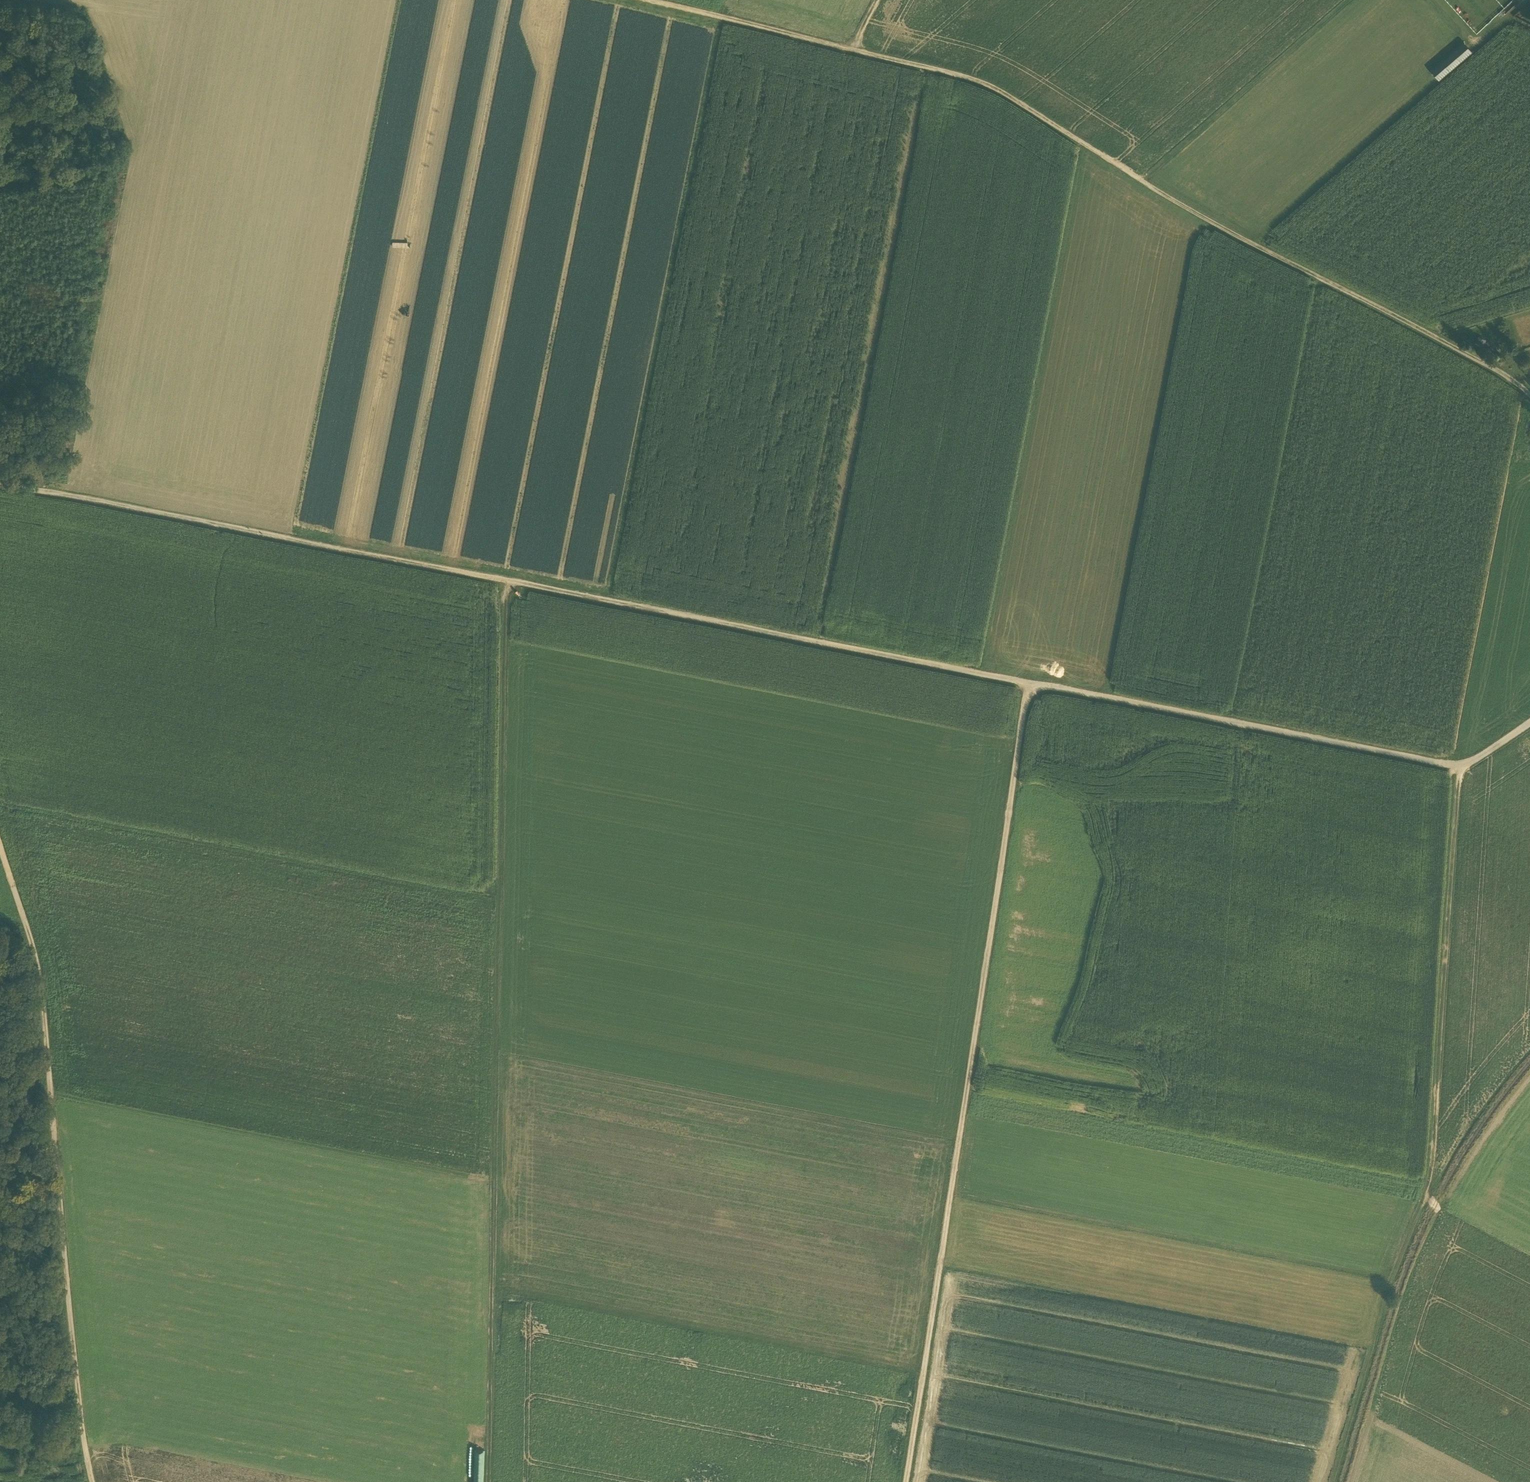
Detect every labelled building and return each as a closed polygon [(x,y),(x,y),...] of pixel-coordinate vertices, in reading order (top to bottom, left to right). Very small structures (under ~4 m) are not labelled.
[(1441,80),(1473,50),(1464,41),(1432,71),(1441,80)]
